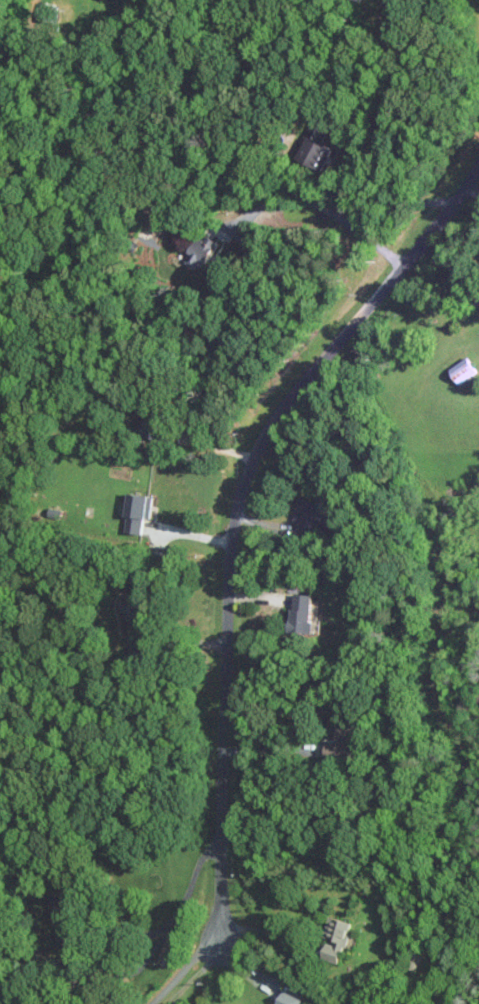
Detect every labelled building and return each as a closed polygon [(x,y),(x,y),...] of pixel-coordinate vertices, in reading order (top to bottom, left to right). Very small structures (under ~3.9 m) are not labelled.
[(331,147),(321,142),(327,131),(312,123),(294,158),(319,171),(331,147)] [(203,242),(194,238),(183,260),(202,269),(216,241),(205,236),(203,242)] [(477,372),(468,356),(449,367),(459,383),(477,372)] [(143,517),(150,518),(152,495),(128,492),(124,531),(141,533),(143,517)] [(292,525),(320,532),(327,504),(298,497),(292,525)] [(291,631),(312,633),(314,594),(293,593),(291,631)] [(326,759),(356,757),(354,725),(336,726),(336,735),(325,736),(326,759)] [(351,922),(330,916),(324,939),(327,940),(323,958),(341,962),(351,922)] [(301,999),(283,991),(278,1003),(299,1003),(301,999)]
